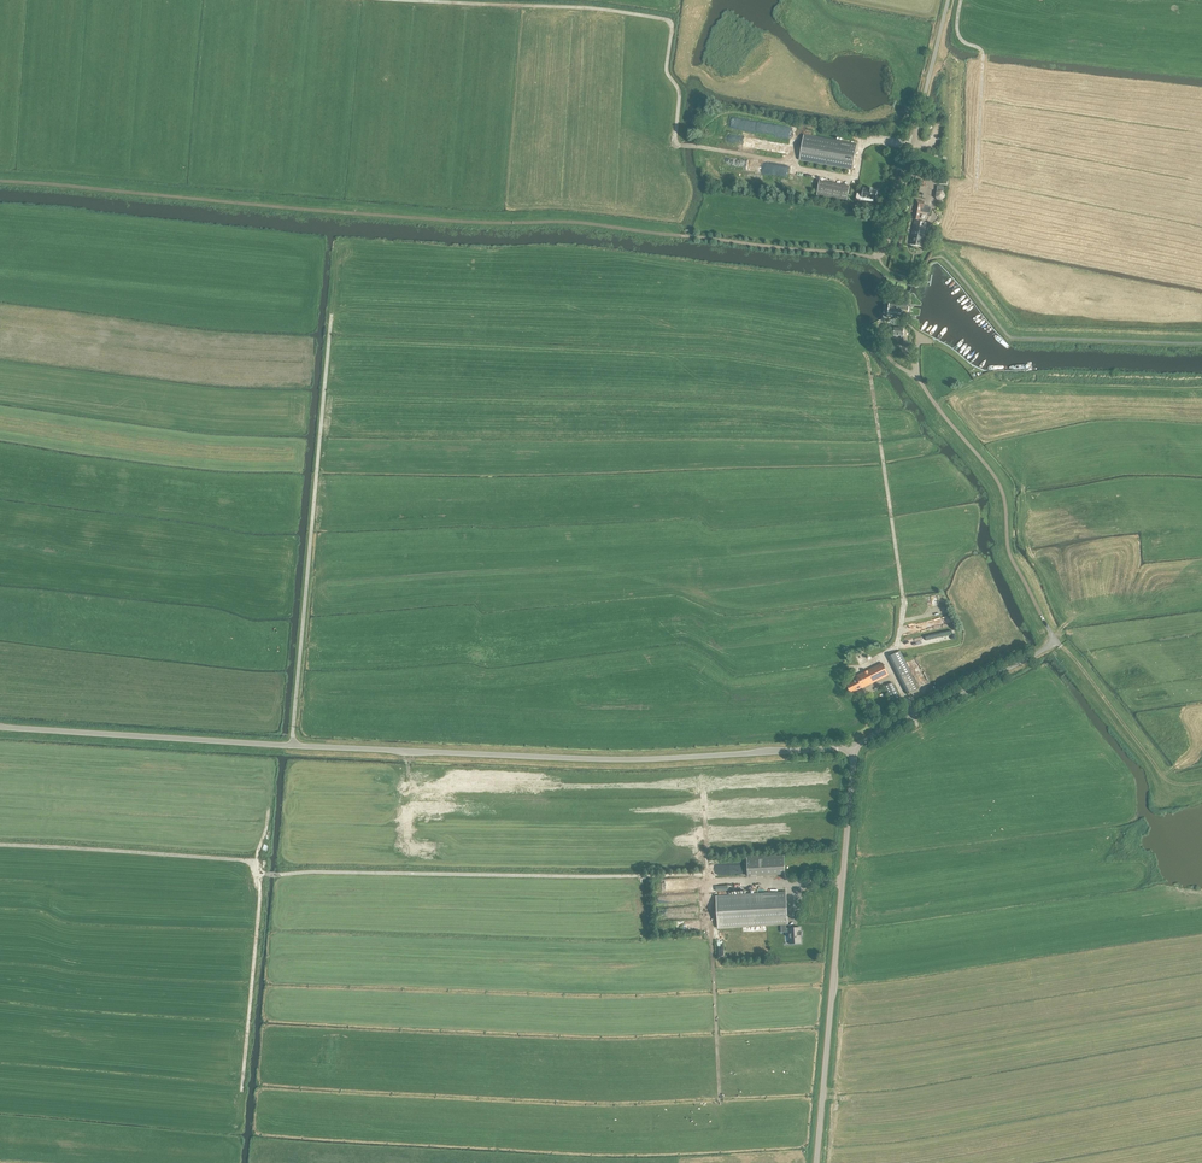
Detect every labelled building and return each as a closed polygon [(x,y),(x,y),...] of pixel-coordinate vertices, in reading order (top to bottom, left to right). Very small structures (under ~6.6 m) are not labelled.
[(799,160),(852,169),(857,144),(804,135),(799,160)] [(847,200),(849,186),(819,181),(817,195),(847,200)] [(856,199),(872,202),(873,200),(875,200),(877,191),(864,189),(863,195),(857,194),(856,199)] [(942,200),(945,197),(946,195),(944,192),(942,191),(937,191),(936,192),(935,197),(936,199),(941,201),(942,200)] [(916,221),(915,221),(910,245),(922,247),(927,223),(917,221),(918,220),(919,220),(921,208),(923,209),(925,202),(917,200),(914,219),(916,220),(916,221)] [(895,317),(906,318),(906,315),(908,315),(909,307),(907,307),(908,303),(895,302),(895,305),(889,304),(888,312),(894,313),(895,313),(894,317),(895,317)] [(894,336),(904,336),(904,328),(894,328),(894,336)] [(908,695),(919,689),(900,651),(889,657),(908,695)] [(883,663),(856,677),(857,680),(847,685),(850,693),(861,688),(862,688),(889,675),(883,663)] [(892,682),(885,686),(892,702),(900,698),(892,682)] [(748,876),(785,874),(784,856),(747,858),(748,876)] [(790,943),(790,944),(801,943),(801,936),(802,936),(802,932),(801,932),(800,928),(789,928),(786,929),(786,924),(788,924),(786,892),(717,897),(718,928),(781,925),(782,932),(789,932),(789,937),(790,937),(790,943)]
